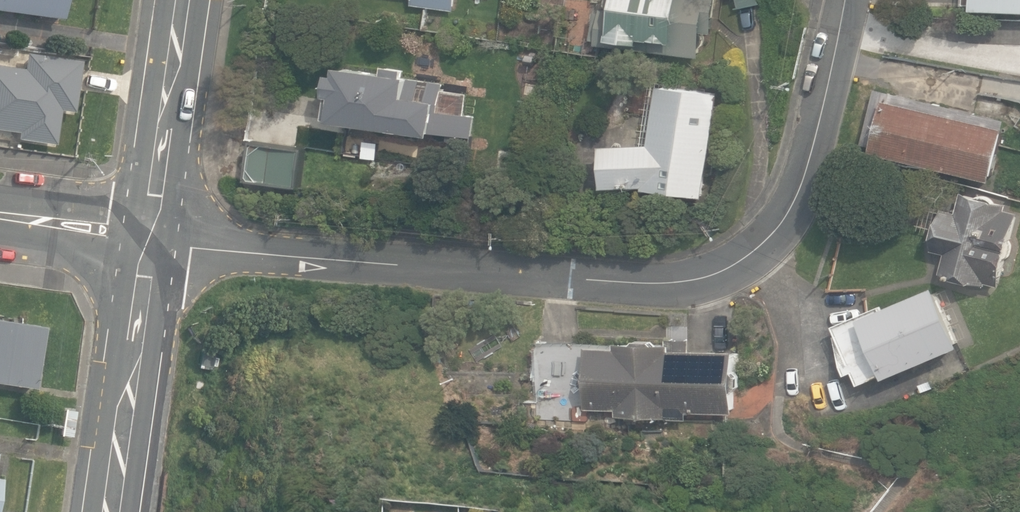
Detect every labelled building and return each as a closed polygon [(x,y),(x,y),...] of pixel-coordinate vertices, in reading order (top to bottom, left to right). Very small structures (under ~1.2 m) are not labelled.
[(59,21),(62,0),(0,0),(0,12),(59,21)] [(456,10),(457,0),(414,0),(414,5),(456,10)] [(699,57),(701,45),(704,42),(705,36),(703,31),(712,33),(717,0),(618,0),(617,10),(603,8),(603,12),(598,11),(594,39),(600,40),(600,43),(699,57)] [(1019,11),(1019,0),(975,0),(975,9),(1019,11)] [(45,118),(50,87),(43,86),(48,58),(0,51),(0,111),(45,118)] [(336,119),(473,137),(479,94),(446,89),(447,82),(414,78),(414,76),(404,75),(405,68),(384,65),(384,70),(344,65),(343,73),(336,72),(330,117),(337,118),(336,119)] [(661,87),(653,144),(605,145),(606,188),(645,185),(644,189),(705,197),(720,95),(661,87)] [(875,151),(994,179),(1006,127),(888,98),(875,151)] [(305,152),(252,144),(248,178),(301,186),(305,152)] [(988,282),(1001,285),(1007,258),(1012,253),(1014,248),(1014,241),(1012,238),(1019,212),(1007,209),(1010,199),(964,188),(959,210),(944,206),(934,246),(948,249),(942,273),(988,284),(988,282)] [(855,371),(861,384),(885,373),(887,378),(963,346),(938,285),(886,307),(884,304),(836,325),(852,362),(845,365),(849,374),(855,371)] [(36,389),(45,327),(0,321),(0,384),(36,389)] [(619,417),(690,418),(690,411),(736,412),(737,391),(741,386),(741,375),(737,369),(738,349),(691,348),(692,338),(670,338),(670,341),(621,340),(621,346),(590,345),(588,408),(619,409),(619,417)] [(583,344),(538,343),(535,420),(576,421),(576,404),(581,405),(583,344)]
